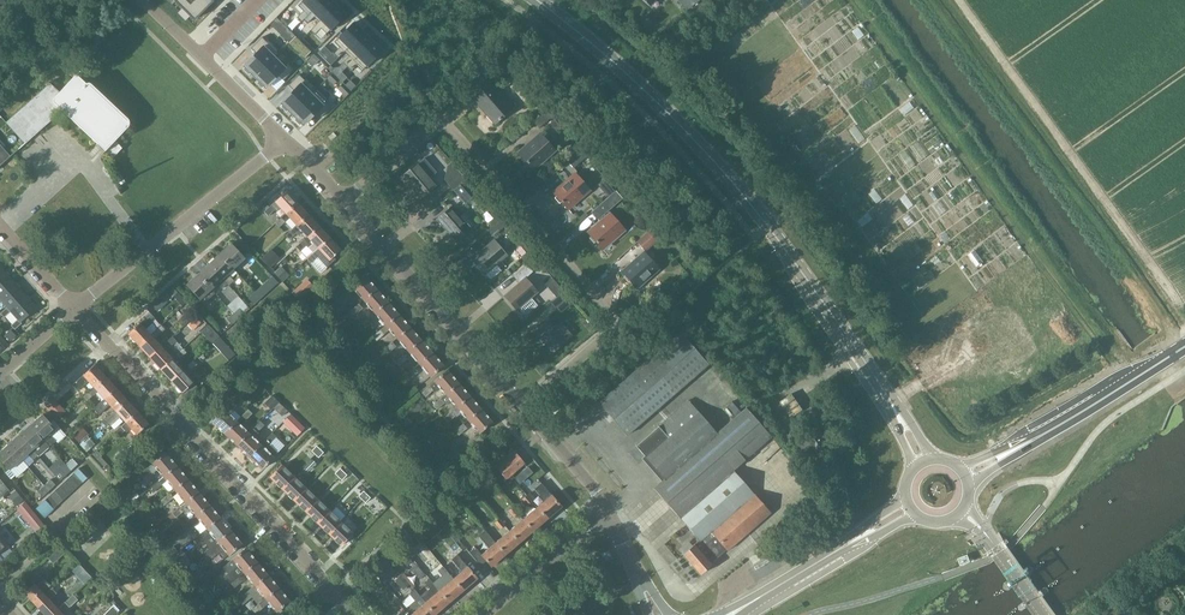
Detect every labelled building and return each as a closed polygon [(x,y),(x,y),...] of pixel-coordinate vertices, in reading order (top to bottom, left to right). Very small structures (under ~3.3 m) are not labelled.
[(194,20),(212,1),(211,0),(174,0),(194,20)] [(297,17),(301,21),(310,13),(309,13),(322,0),(303,0),(298,5),(303,11),(297,17)] [(308,24),(312,28),(336,5),(331,0),(322,0),(309,13),(310,13),(314,18),(308,24)] [(312,28),(310,30),(314,35),(321,28),(326,33),(345,14),(336,5),(312,28)] [(340,47),(333,53),(338,58),(344,51),(363,32),(353,22),(334,42),(340,47)] [(349,56),(342,62),(347,67),(372,41),(363,32),(344,51),(349,56)] [(245,67),(243,69),(248,74),(250,72),(254,76),(273,57),(263,47),(267,43),(261,37),(251,48),(256,53),(243,65),(245,67)] [(372,41),(347,67),(351,71),(357,64),(363,70),(382,50),(372,41)] [(273,57),(254,76),(258,80),(256,82),(262,88),(264,86),(265,87),(278,75),(283,80),(293,69),(288,64),(284,68),(273,57)] [(51,83),(6,123),(25,144),(63,111),(98,144),(99,143),(106,149),(105,150),(114,157),(113,157),(114,158),(123,148),(122,148),(121,148),(115,141),(128,128),(130,124),(130,121),(127,117),(93,85),(88,83),(86,84),(77,76),(81,72),(80,72),(60,93),(51,84),(51,83)] [(282,104),(280,106),(286,112),(288,110),(292,114),(311,94),(301,84),(304,80),(299,75),(288,85),(293,90),(281,103),(282,104)] [(495,123),(512,108),(488,81),(470,97),(477,105),(478,104),(495,123)] [(311,94),(292,114),(296,118),(294,120),(299,125),(301,123),(303,125),(315,112),(320,117),(331,106),(315,90),(311,94)] [(538,128),(551,117),(546,111),(533,122),(538,128)] [(903,126),(897,128),(901,138),(906,136),(903,126)] [(533,169),(555,150),(539,133),(518,152),(533,169)] [(10,157),(1,147),(0,148),(0,166),(10,157)] [(573,168),(586,157),(580,151),(567,162),(573,168)] [(423,158),(401,178),(419,199),(437,184),(430,176),(435,172),(423,158)] [(446,182),(453,190),(466,179),(459,170),(446,182)] [(568,209),(589,190),(574,173),(553,192),(568,209)] [(453,190),(463,201),(476,190),(466,179),(453,190)] [(275,202),(264,212),(268,216),(274,211),(277,211),(280,208),(286,214),(297,203),(286,191),(275,202)] [(609,209),(622,198),(615,191),(602,202),(609,209)] [(296,225),(308,215),(297,203),(286,214),(296,225)] [(459,209),(456,211),(452,206),(437,219),(456,241),(474,225),(459,209)] [(869,210),(864,213),(870,224),(875,221),(869,210)] [(602,249),(624,230),(609,213),(587,232),(602,249)] [(307,237),(319,226),(308,215),(296,225),(286,235),(290,240),(296,234),(298,236),(302,231),(307,237)] [(279,228),(285,222),(281,218),(275,223),(279,228)] [(493,236),(506,225),(500,219),(487,230),(493,236)] [(318,248),(330,238),(319,226),(307,237),(297,247),(301,251),(307,245),(309,247),(313,243),(318,248)] [(650,230),(637,241),(645,250),(658,239),(650,230)] [(318,248),(307,258),(311,263),(317,257),(327,267),(336,259),(333,256),(341,249),(330,238),(318,248)] [(485,273),(506,255),(493,240),(472,259),(489,279),(489,278),(485,273)] [(220,254),(233,269),(244,258),(231,244),(220,254)] [(971,244),(966,249),(974,259),(980,254),(971,244)] [(647,279),(658,269),(643,252),(621,271),(643,296),(653,287),(647,279)] [(228,274),(233,269),(220,254),(208,265),(222,279),(227,284),(228,286),(234,281),(228,274)] [(227,284),(222,279),(208,265),(197,275),(211,289),(217,284),(222,289),(227,284)] [(497,282),(513,271),(510,266),(494,277),(497,282)] [(526,278),(533,272),(528,266),(516,276),(521,282),(504,297),(516,310),(538,292),(526,278)] [(15,283),(8,274),(4,271),(0,275),(0,296),(15,283)] [(215,293),(211,289),(197,275),(186,285),(203,304),(215,293)] [(362,278),(343,294),(352,304),(354,305),(372,289),(362,278)] [(314,286),(307,279),(291,293),(298,300),(314,286)] [(926,287),(933,296),(939,291),(933,282),(926,287)] [(26,295),(15,283),(0,296),(0,301),(7,308),(1,314),(4,317),(10,312),(9,310),(26,295)] [(178,292),(172,286),(151,305),(157,311),(178,292)] [(260,298),(267,292),(262,287),(255,293),(260,298)] [(372,289),(354,305),(355,307),(363,317),(382,301),(372,289)] [(555,309),(569,297),(564,291),(550,303),(555,309)] [(254,304),(260,298),(255,293),(249,299),(254,304)] [(9,310),(10,312),(17,320),(11,325),(15,329),(21,324),(19,322),(37,307),(26,295),(9,310)] [(232,315),(241,306),(237,301),(227,310),(232,315)] [(382,301),(363,317),(372,326),(373,328),(392,312),(382,301)] [(352,304),(346,308),(350,312),(355,307),(354,305),(352,304)] [(244,313),(239,308),(233,314),(238,319),(244,313)] [(346,308),(341,313),(344,317),(350,312),(346,308)] [(392,312),(373,328),(375,330),(383,340),(402,324),(392,312)] [(139,345),(150,334),(145,329),(150,325),(148,323),(154,317),(150,313),(144,319),(140,323),(128,334),(139,345)] [(232,325),(238,319),(233,314),(227,319),(231,325),(232,325)] [(572,335),(564,326),(562,326),(557,330),(548,321),(535,332),(553,352),(566,341),(573,335),(572,334),(572,335)] [(402,324),(383,340),(392,349),(393,351),(412,335),(402,324)] [(150,357),(161,347),(154,339),(165,329),(161,325),(150,334),(139,345),(150,357)] [(372,326),(366,331),(370,335),(375,330),(373,328),(372,326)] [(366,331),(361,336),(364,340),(370,335),(366,331)] [(598,402),(627,435),(708,364),(679,331),(598,402)] [(412,335),(393,351),(403,363),(422,346),(412,335)] [(169,347),(176,340),(172,336),(165,342),(169,347)] [(422,346),(403,363),(413,374),(432,358),(422,346)] [(160,369),(172,358),(161,347),(150,357),(160,369)] [(171,380),(183,370),(178,364),(182,360),(180,358),(187,352),(183,348),(172,358),(160,369),(171,380)] [(392,349),(386,354),(389,358),(395,353),(393,351),(392,349)] [(386,354),(381,359),(384,362),(389,358),(386,354)] [(432,358),(413,374),(415,376),(424,386),(442,370),(432,358)] [(191,370),(197,364),(193,359),(187,365),(191,370)] [(93,387),(105,376),(94,364),(78,379),(78,380),(72,385),(77,391),(88,381),(93,387)] [(182,392),(194,382),(183,370),(171,380),(182,392)] [(412,372),(406,377),(409,381),(415,376),(413,374),(412,372)] [(448,372),(432,386),(440,396),(457,382),(448,372)] [(104,399),(116,388),(105,376),(93,387),(83,397),(87,401),(93,395),(93,396),(98,392),(104,399)] [(406,377),(401,382),(404,385),(409,381),(406,377)] [(457,382),(440,396),(449,406),(466,391),(457,382)] [(115,410),(127,400),(116,388),(104,399),(100,403),(93,409),(99,414),(110,404),(115,410)] [(466,391),(449,406),(457,416),(474,401),(466,391)] [(792,393),(780,402),(791,418),(803,410),(792,393)] [(241,417),(234,411),(233,409),(240,401),(235,397),(228,405),(212,422),(224,434),(248,409),(241,417)] [(721,403),(727,411),(736,405),(729,397),(721,403)] [(429,399),(424,404),(427,408),(433,403),(429,399)] [(126,422),(138,411),(127,400),(115,410),(104,420),(110,426),(121,416),(126,422)] [(474,401),(457,416),(466,426),(483,411),(474,401)] [(654,488),(676,513),(768,433),(745,407),(716,433),(688,401),(659,426),(636,446),(665,479),(654,488)] [(433,403),(427,408),(430,412),(436,407),(433,403)] [(236,445),(248,433),(240,425),(245,421),(252,413),(248,409),(224,434),(236,445)] [(126,422),(115,432),(119,436),(125,430),(127,432),(131,428),(137,434),(149,423),(138,411),(126,422)] [(483,411),(466,426),(475,436),(492,421),(483,411)] [(56,440),(50,434),(55,429),(42,415),(30,425),(49,446),(56,440)] [(446,419),(441,424),(444,427),(450,423),(446,419)] [(257,433),(264,425),(260,421),(253,429),(257,433)] [(450,423),(444,427),(447,431),(453,426),(450,423)] [(30,425),(19,435),(38,455),(39,456),(49,446),(30,425)] [(82,426),(72,435),(79,442),(88,434),(82,426)] [(827,443),(825,440),(818,429),(798,443),(809,459),(816,454),(815,452),(827,443)] [(269,444),(276,436),(272,432),(265,440),(261,444),(249,457),(261,469),(277,452),(269,444)] [(249,457),(261,444),(248,433),(236,445),(249,457)] [(733,469),(770,436),(771,436),(768,433),(676,513),(699,539),(683,554),(700,574),(712,564),(710,563),(726,549),(727,550),(770,512),(733,469)] [(38,455),(19,435),(8,445),(26,465),(27,465),(21,459),(27,454),(33,460),(38,455)] [(464,439),(458,444),(462,448),(467,443),(464,439)] [(0,452),(0,458),(10,469),(16,464),(21,470),(22,470),(26,465),(8,445),(0,452)] [(316,445),(311,451),(315,454),(320,449),(316,445)] [(320,449),(315,454),(318,457),(323,452),(320,449)] [(506,480),(524,464),(513,450),(494,466),(506,480)] [(164,476),(177,465),(165,452),(140,474),(143,478),(151,471),(153,473),(157,469),(164,476)] [(71,470),(77,464),(72,459),(66,465),(71,470)] [(281,464),(269,477),(282,488),(294,476),(281,464)] [(64,476),(71,470),(66,465),(59,471),(64,476)] [(174,489),(187,478),(177,465),(164,476),(151,487),(154,491),(163,484),(167,481),(174,489)] [(82,482),(87,478),(78,468),(73,473),(82,482)] [(340,468),(335,473),(338,476),(343,471),(340,468)] [(343,471),(338,476),(342,480),(347,475),(343,471)] [(77,487),(82,482),(73,473),(69,477),(77,487)] [(294,476),(282,488),(293,499),(305,487),(294,476)] [(73,491),(77,487),(69,477),(64,482),(73,491)] [(185,502),(198,491),(187,478),(174,489),(185,502)] [(9,490),(0,479),(0,497),(9,490)] [(49,491),(55,485),(50,479),(44,485),(49,491)] [(68,496),(73,491),(64,482),(59,486),(68,496)] [(537,507),(547,519),(561,507),(541,483),(534,489),(545,501),(537,507)] [(42,497),(49,491),(44,485),(38,491),(42,497)] [(63,500),(68,496),(59,486),(54,491),(63,500)] [(305,487),(293,499),(305,511),(317,498),(305,487)] [(58,504),(63,500),(54,491),(50,495),(58,504)] [(196,515),(209,504),(198,491),(185,502),(180,506),(172,512),(176,517),(183,511),(185,513),(191,509),(196,515)] [(363,491),(358,496),(362,499),(367,494),(363,491)] [(165,504),(168,502),(173,497),(169,493),(161,500),(162,501),(165,504)] [(367,494),(362,499),(365,503),(370,497),(367,494)] [(54,509),(58,504),(50,495),(45,500),(54,509)] [(527,506),(532,501),(527,495),(522,499),(527,506)] [(376,496),(370,506),(376,510),(382,500),(376,496)] [(317,498),(305,511),(317,522),(329,509),(317,498)] [(108,508),(101,501),(99,499),(88,509),(97,518),(108,508)] [(49,513),(54,509),(45,500),(40,504),(49,513)] [(44,518),(49,513),(40,504),(35,508),(44,518)] [(207,528),(220,517),(209,504),(196,515),(207,528)] [(514,517),(519,513),(513,506),(509,510),(514,517)] [(533,530),(547,519),(537,507),(524,519),(533,530)] [(329,509),(317,522),(329,533),(341,521),(329,509)] [(207,528),(202,531),(202,532),(206,536),(210,532),(217,541),(230,530),(220,517),(207,528)] [(500,529),(505,525),(499,518),(494,523),(500,529)] [(187,530),(195,523),(191,519),(183,526),(187,530)] [(519,542),(533,530),(524,519),(509,531),(519,542)] [(341,521),(329,533),(341,545),(353,532),(341,521)] [(217,541),(203,552),(210,560),(219,552),(223,558),(242,543),(230,530),(217,541)] [(485,530),(478,535),(489,548),(481,555),(475,547),(469,552),(481,565),(486,561),(491,566),(505,554),(496,543),(485,530)] [(505,554),(519,542),(509,531),(496,543),(505,554)] [(198,543),(206,536),(202,532),(194,538),(198,543)] [(428,536),(432,544),(438,541),(435,533),(428,536)] [(984,555),(988,552),(982,544),(978,547),(984,555)] [(53,564),(66,553),(61,547),(48,558),(53,564)] [(245,548),(220,569),(225,575),(237,565),(243,572),(256,561),(245,548)] [(477,578),(467,567),(457,554),(451,559),(461,572),(453,579),(463,590),(477,578)] [(967,555),(958,558),(959,562),(960,565),(970,561),(970,560),(967,555)] [(254,585),(267,574),(256,561),(243,572),(238,576),(230,583),(234,587),(242,580),(244,583),(249,579),(254,585)] [(183,570),(194,583),(205,574),(200,568),(194,573),(188,566),(183,570)] [(1030,566),(1028,566),(1004,582),(1004,583),(1003,585),(1003,586),(1004,587),(1005,589),(1006,589),(1008,589),(1009,589),(1032,573),(1033,572),(1033,571),(1033,570),(1033,569),(1033,567),(1032,567),(1031,566),(1030,566)] [(449,602),(463,590),(453,579),(442,567),(438,571),(442,575),(433,583),(439,590),(449,602)] [(264,598),(278,587),(267,574),(254,585),(264,598)] [(47,598),(45,596),(37,587),(44,580),(40,575),(32,583),(34,585),(24,593),(37,607),(47,598)] [(435,613),(449,602),(439,590),(433,583),(429,578),(424,582),(430,588),(420,596),(425,602),(435,613)] [(56,593),(65,585),(61,580),(52,589),(45,596),(47,598),(37,607),(45,614),(55,614),(60,611),(58,609),(49,600),(56,593)] [(278,587),(264,598),(276,611),(289,601),(278,587)] [(1044,587),(1023,602),(1019,604),(1018,605),(1018,606),(1018,608),(1018,609),(1019,609),(1019,610),(1021,610),(1022,610),(1047,593),(1048,592),(1048,591),(1049,590),(1048,589),(1048,588),(1047,587),(1046,587),(1045,587),(1044,587)] [(425,602),(421,597),(415,590),(401,602),(407,609),(412,614),(433,614),(435,613),(425,602)] [(62,614),(69,607),(65,602),(58,609),(60,611),(55,614),(63,614),(62,614)] [(256,613),(264,606),(260,602),(252,609),(256,613)] [(402,613),(407,609),(401,602),(397,606),(402,613)] [(119,610),(114,605),(103,614),(104,614),(114,614),(119,610)]
